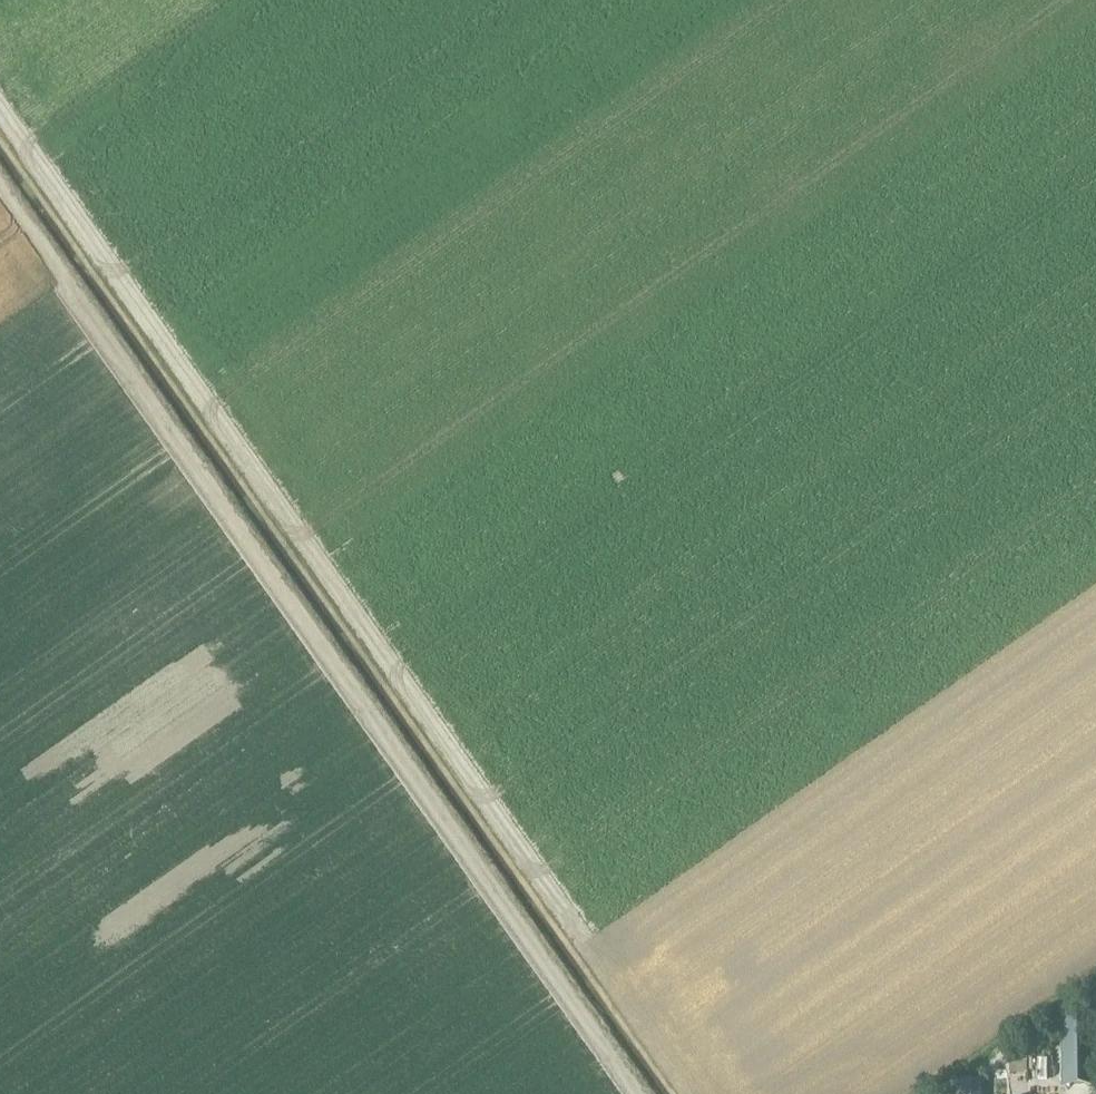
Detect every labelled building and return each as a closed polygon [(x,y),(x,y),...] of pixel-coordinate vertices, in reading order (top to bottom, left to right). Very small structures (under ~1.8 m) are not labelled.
[(1089,1023),(1065,1023),(1065,1085),(1090,1085),(1089,1023)] [(962,1093),(977,1093),(977,1078),(962,1078),(962,1093)]
